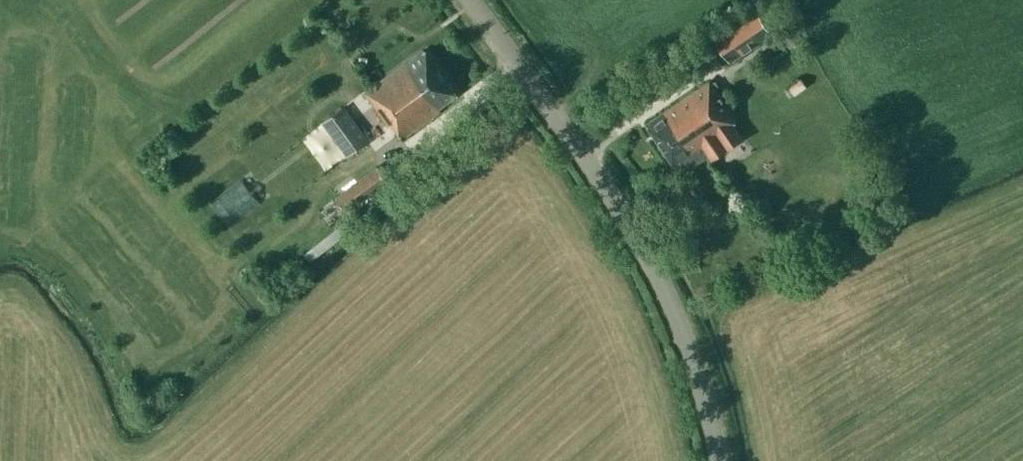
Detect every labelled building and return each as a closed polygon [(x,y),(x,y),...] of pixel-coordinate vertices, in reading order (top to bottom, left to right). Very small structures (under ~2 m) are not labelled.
[(755,10),(714,38),(730,61),(770,33),(755,10)] [(756,45),(760,54),(781,44),(776,35),(756,45)] [(438,107),(456,94),(423,49),(365,92),(389,125),(391,123),(402,138),(440,110),(438,107)] [(805,86),(799,78),(787,86),(793,95),(805,86)] [(733,125),(735,123),(727,111),(728,110),(713,88),(717,86),(714,82),(710,84),(709,81),(646,124),(674,165),(680,161),(686,170),(708,154),(710,157),(741,137),(733,125)] [(347,154),(366,140),(342,108),(323,123),(347,154)] [(346,210),(386,179),(376,166),(350,186),(344,178),(329,189),(346,210)] [(241,178),(210,203),(229,227),(260,203),(241,178)] [(304,264),(349,231),(342,221),(297,254),(304,264)]
